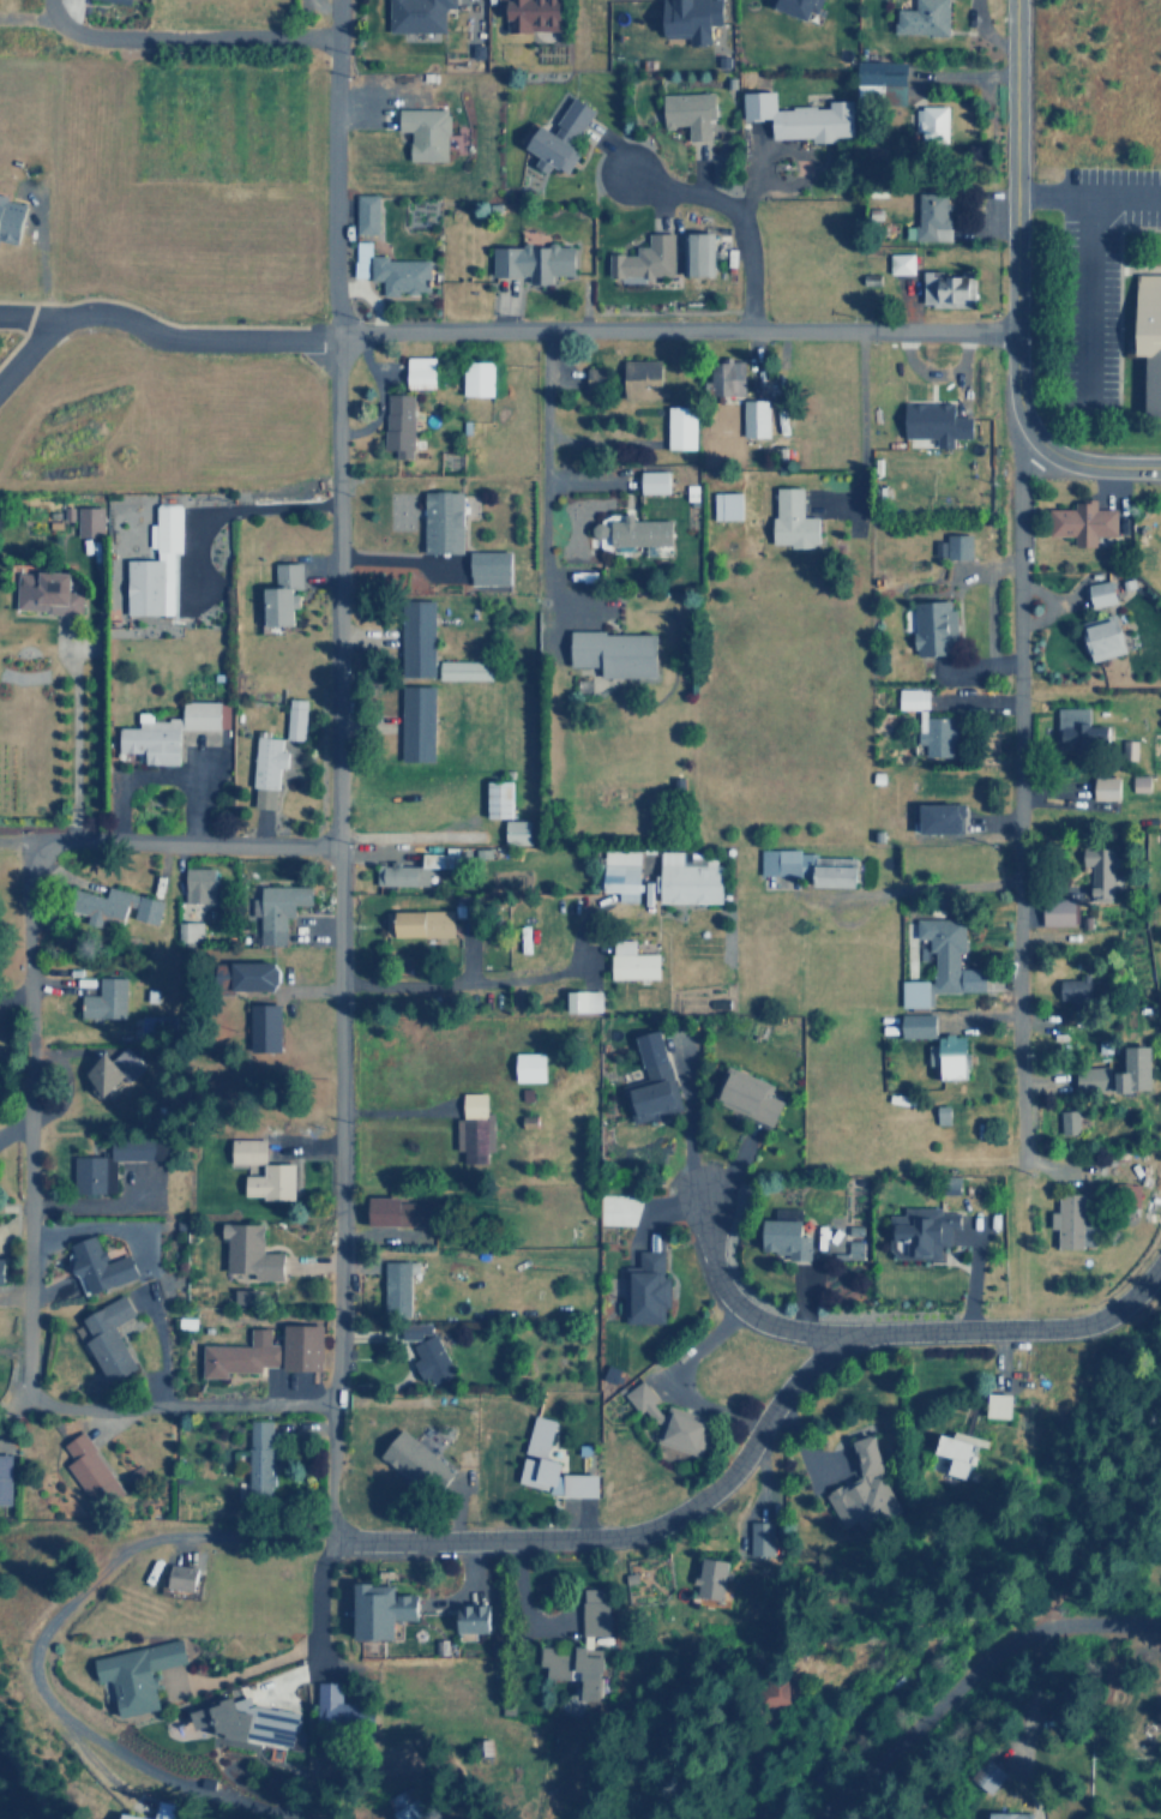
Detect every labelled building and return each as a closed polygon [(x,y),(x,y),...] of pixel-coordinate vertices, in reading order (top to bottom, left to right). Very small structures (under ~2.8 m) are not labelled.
[(774,7),(814,21),(822,0),(777,0),(774,7)] [(1135,274),(1160,274),(1160,413),(1147,413),(1147,356),(1135,356),(1135,274)] [(627,1272),(628,1316),(657,1316),(657,1302),(662,1302),(662,1275),(662,1250),(638,1251),(638,1266),(638,1272),(627,1272)] [(638,1266),(624,1266),(624,1322),(662,1322),(662,1308),(667,1308),(667,1275),(662,1275),(662,1302),(657,1302),(657,1316),(628,1316),(627,1272),(638,1272),(638,1266)]
